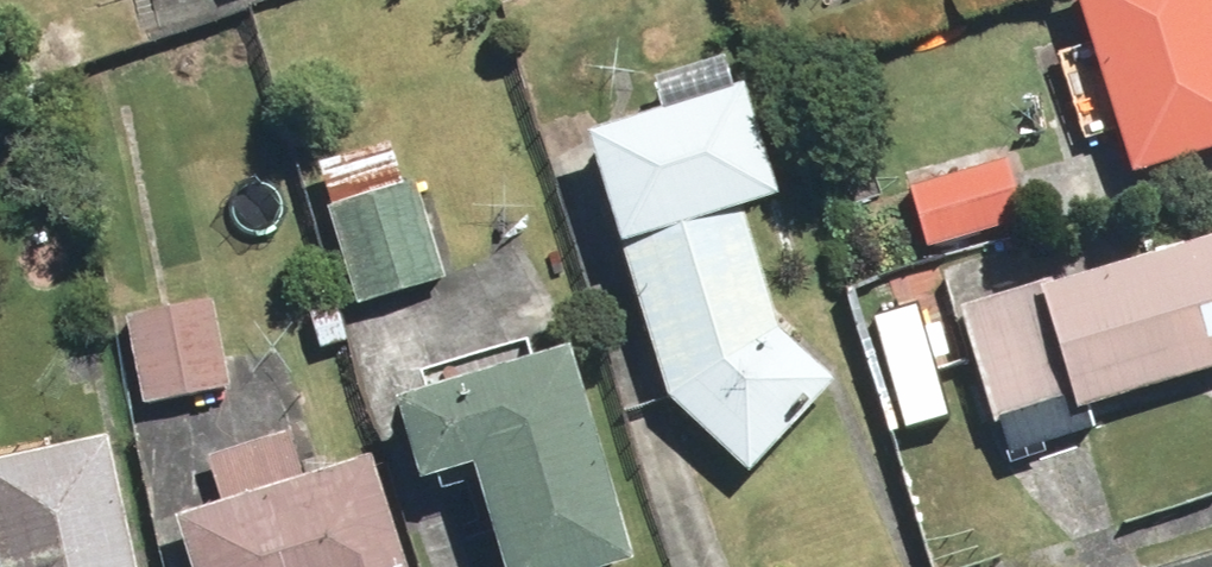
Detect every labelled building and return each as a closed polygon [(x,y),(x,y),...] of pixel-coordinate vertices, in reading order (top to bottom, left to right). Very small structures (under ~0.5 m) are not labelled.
[(1120,184),(1211,152),(1211,51),(1194,0),(1055,0),(1120,184)] [(561,107),(531,118),(553,181),(573,174),(654,405),(736,479),(824,381),(766,329),(728,218),(758,208),(722,103),(603,144),(593,112),(566,121),(561,107)] [(323,217),(316,220),(345,315),(439,286),(409,189),(396,193),(382,148),(308,170),(323,217)] [(1019,221),(997,160),(896,197),(918,258),(1019,221)] [(979,433),(1059,412),(1061,421),(1211,376),(1211,245),(1013,299),(1006,270),(952,285),(960,313),(948,316),(979,433)] [(907,289),(853,306),(867,352),(921,335),(907,289)] [(212,302),(117,320),(133,404),(228,386),(212,302)] [(373,405),(402,502),(449,487),(473,566),(615,566),(548,350),(373,405)] [(163,528),(175,566),(390,566),(358,462),(297,481),(284,437),(202,462),(217,511),(163,528)] [(92,445),(0,467),(0,566),(120,566),(92,445)]
